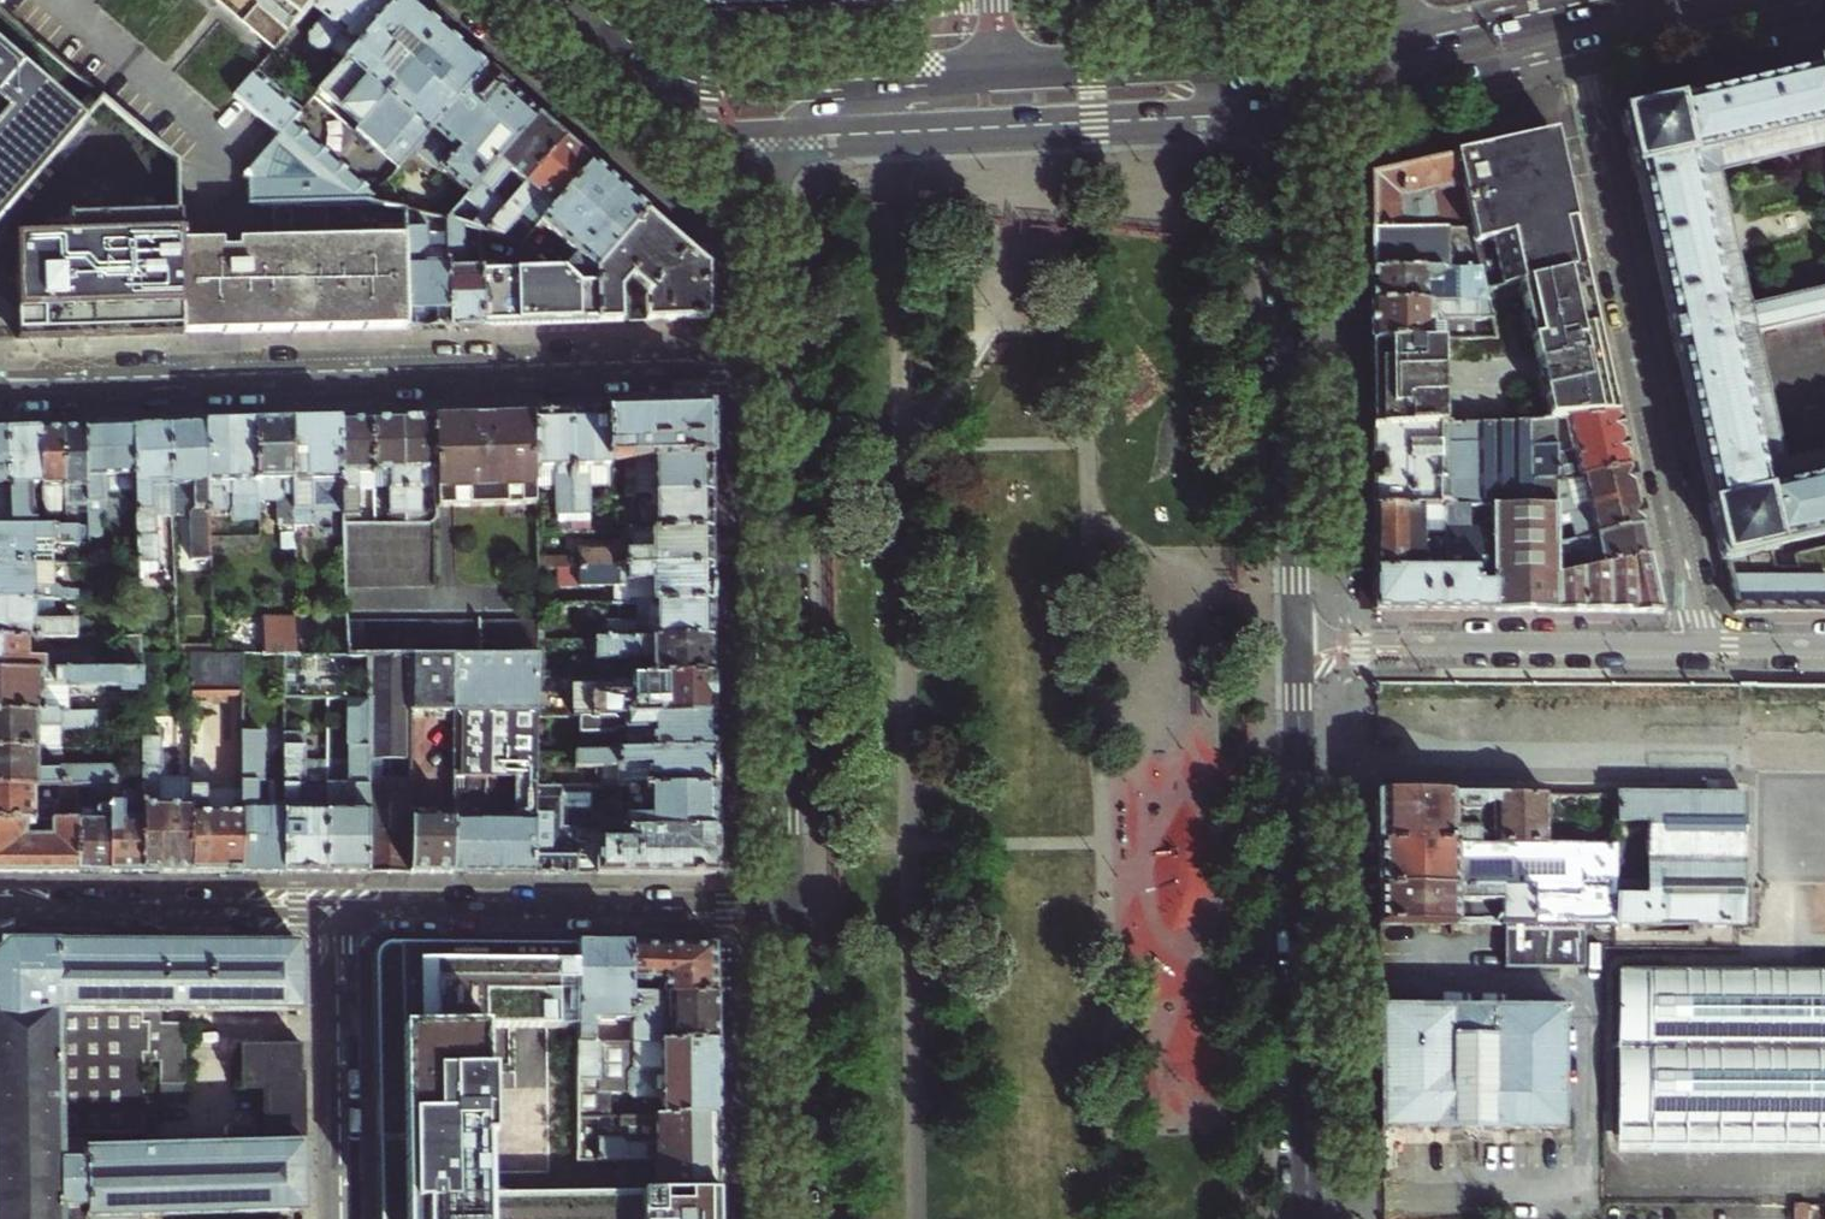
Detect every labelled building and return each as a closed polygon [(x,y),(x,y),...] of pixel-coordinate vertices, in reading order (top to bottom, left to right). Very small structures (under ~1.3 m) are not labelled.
[(273,52),(311,8),(317,0),(214,0),(273,52)] [(311,8),(323,18),(308,35),(308,44),(315,51),(324,50),(339,32),(356,47),(398,0),(317,0),(311,8)] [(441,34),(422,17),(402,0),(398,0),(356,47),(318,92),(360,128),(441,34)] [(413,150),(483,70),(463,53),(441,34),(360,128),(355,134),(396,169),(413,150)] [(89,124),(0,46),(0,227),(89,124)] [(1817,66),(1818,72),(1679,104),(1677,104),(1676,99),(1618,113),(1631,171),(1635,170),(1669,316),(1666,316),(1676,357),(1679,357),(1713,507),(1768,495),(1824,482),(1824,454),(1784,464),(1754,334),(1824,318),(1824,291),(1749,308),(1719,178),(1824,154),(1824,64),(1817,66)] [(466,196),(535,116),(511,94),(483,70),(413,150),(466,196)] [(290,125),(301,112),(255,72),(234,95),(280,136),(290,125)] [(551,129),(535,116),(466,196),(446,219),(447,219),(463,224),(486,231),(506,207),(490,193),(508,173),(524,186),(563,140),(551,129)] [(317,178),(331,161),(290,125),(280,136),(250,171),(250,180),(317,178)] [(1454,155),(1471,230),(1480,270),(1484,293),(1518,284),(1586,267),(1555,132),(1526,139),(1500,144),(1454,155)] [(576,151),(563,140),(524,186),(506,207),(486,231),(505,236),(523,215),(537,226),(540,222),(590,163),(576,151)] [(1369,197),(1370,232),(1471,230),(1454,155),(1384,171),(1369,174),(1369,197)] [(372,197),(331,161),(317,178),(295,203),(365,201),(368,201),(372,197)] [(618,188),(590,163),(540,222),(578,254),(598,271),(598,267),(645,211),(618,188)] [(295,203),(317,178),(250,180),(252,204),(252,205),(295,203)] [(266,333),(410,329),(405,210),(368,201),(365,201),(295,203),(252,205),(252,204),(221,205),(222,241),(180,242),(183,335),(250,333),(266,333)] [(425,214),(405,210),(410,329),(425,328),(452,328),(448,247),(427,247),(425,214)] [(648,322),(708,320),(709,267),(698,257),(678,239),(645,211),(598,267),(598,271),(600,324),(624,323),(622,290),(632,278),(649,293),(647,296),(648,322)] [(180,242),(178,215),(51,219),(52,237),(15,238),(18,340),(66,339),(183,335),(180,242)] [(463,224),(447,219),(448,247),(452,328),(464,327),(485,327),(482,271),(481,249),(465,249),(463,224)] [(1370,247),(1370,272),(1447,271),(1455,271),(1480,270),(1471,230),(1370,232),(1370,247)] [(565,270),(482,271),(485,327),(556,325),(600,324),(598,271),(578,254),(565,270)] [(1586,267),(1518,284),(1549,422),(1561,421),(1570,420),(1618,414),(1586,267)] [(1370,284),(1370,304),(1487,302),(1484,293),(1480,270),(1455,271),(1455,283),(1448,283),(1447,271),(1370,272),(1370,284)] [(1487,302),(1370,304),(1370,320),(1371,342),(1430,341),(1431,317),(1440,317),(1444,322),(1477,321),(1477,340),(1495,340),(1487,302)] [(1430,341),(1371,342),(1371,377),(1372,429),(1443,428),(1440,341),(1430,341)] [(606,461),(621,461),(706,459),(706,436),(705,410),(604,414),(606,461)] [(588,414),(569,415),(573,534),(589,534),(588,489),(606,489),(606,461),(604,414),(588,414)] [(1562,484),(1630,466),(1624,441),(1618,414),(1570,420),(1577,450),(1561,454),(1562,484)] [(573,534),(569,415),(551,415),(532,416),(534,491),(554,490),(554,517),(557,517),(557,534),(573,534)] [(431,420),(433,486),(434,509),(534,506),(534,491),(532,416),(500,417),(445,419),(431,420)] [(418,420),(401,421),(404,523),(427,523),(427,514),(419,513),(418,487),(433,486),(431,420),(418,420)] [(389,421),(370,422),(372,487),(372,488),(387,488),(388,514),(384,514),(385,523),(404,523),(401,421),(389,421)] [(1443,428),(1372,429),(1372,463),(1372,492),(1372,507),(1494,505),(1562,504),(1562,484),(1561,454),(1561,421),(1549,422),(1514,427),(1443,428)] [(357,422),(340,423),(342,514),(342,524),(350,524),(350,515),(358,515),(357,488),(372,487),(370,422),(357,422)] [(342,514),(340,423),(320,423),(290,424),(292,528),(311,527),(311,515),(342,514)] [(230,426),(204,427),(206,512),(226,512),(226,521),(256,520),(256,507),(274,507),(275,533),(285,533),(285,541),(292,540),(292,528),(290,424),(276,425),(230,426)] [(188,571),(207,571),(206,512),(204,427),(190,428),(168,428),(170,516),(187,516),(188,571)] [(134,563),(154,562),(153,517),(170,516),(168,428),(150,429),(132,430),(133,479),(134,563)] [(105,479),(133,479),(132,430),(110,430),(85,431),(86,517),(86,522),(99,522),(99,496),(101,496),(103,495),(104,493),(105,491),(105,479)] [(86,517),(85,431),(74,431),(62,432),(63,511),(79,511),(79,517),(86,517)] [(41,508),(40,432),(24,433),(7,433),(7,529),(41,528),(41,522),(29,522),(23,517),(23,509),(41,508)] [(58,517),(63,517),(63,511),(62,432),(52,432),(40,432),(41,508),(41,511),(58,511),(58,517)] [(706,459),(621,461),(622,496),(707,495),(707,479),(706,459)] [(1630,466),(1562,484),(1562,504),(1563,546),(1643,526),(1640,511),(1634,484),(1630,466)] [(1768,495),(1713,507),(1718,531),(1717,532),(1723,560),(1727,560),(1780,548),(1824,537),(1824,482),(1768,495)] [(624,533),(708,531),(708,511),(707,495),(622,496),(623,533),(624,533)] [(1578,570),(1563,573),(1563,553),(1563,546),(1562,504),(1494,505),(1495,570),(1496,584),(1496,612),(1573,612),(1663,612),(1650,555),(1578,570)] [(1373,569),(1476,570),(1495,570),(1494,505),(1372,507),(1373,532),(1373,569)] [(350,524),(342,524),(344,590),(432,588),(430,523),(428,523),(427,523),(404,523),(385,523),(350,524)] [(1643,526),(1563,546),(1563,553),(1574,550),(1578,570),(1650,555),(1647,540),(1643,526)] [(86,528),(41,528),(7,529),(0,529),(0,565),(50,564),(50,546),(75,545),(76,564),(87,564),(86,528)] [(624,533),(625,551),(569,552),(569,557),(535,557),(536,570),(554,570),(709,567),(708,553),(708,531),(624,533)] [(75,600),(75,594),(66,591),(58,591),(54,587),(50,587),(50,564),(0,565),(0,601),(50,600),(75,600)] [(635,605),(709,604),(709,588),(709,567),(554,570),(554,587),(611,586),(611,605),(635,605)] [(1476,570),(1373,569),(1373,588),(1374,612),(1471,612),(1496,612),(1496,584),(1476,583),(1476,570)] [(50,600),(0,601),(0,639),(43,638),(75,638),(74,621),(50,621),(50,600)] [(592,642),(710,640),(710,626),(709,604),(635,605),(635,623),(587,624),(587,642),(592,642)] [(294,617),(259,618),(259,655),(280,655),(301,656),(301,639),(294,638),(294,617)] [(341,656),(346,656),(345,626),(345,621),(327,621),(328,656),(341,656)] [(345,626),(346,656),(361,656),(409,657),(451,657),(536,658),(536,626),(345,626)] [(118,637),(118,671),(137,670),(136,654),(136,637),(118,637)] [(93,671),(93,660),(85,660),(85,653),(48,654),(43,657),(43,638),(0,639),(0,672),(93,671)] [(629,677),(711,676),(710,658),(710,640),(592,642),(592,661),(629,660),(629,677)] [(147,654),(136,654),(137,670),(147,670),(147,654)] [(239,655),(187,654),(188,695),(239,694),(239,655)] [(368,699),(367,758),(409,759),(409,657),(361,656),(361,673),(341,673),(341,656),(328,656),(301,656),(280,655),(281,698),(341,699),(341,683),(361,683),(361,699),(368,699)] [(451,657),(409,657),(409,759),(409,781),(442,781),(442,820),(408,820),(408,874),(428,874),(451,874),(451,657)] [(534,789),(536,658),(451,657),(451,874),(499,874),(534,875),(534,789)] [(137,687),(137,670),(118,671),(93,671),(0,672),(0,715),(63,714),(63,688),(73,688),(79,694),(88,694),(95,688),(137,687)] [(577,717),(712,715),(711,696),(711,676),(629,677),(619,677),(620,695),(608,696),(608,688),(570,689),(570,717),(577,717)] [(347,786),(326,786),(326,873),(348,873),(367,873),(367,783),(367,758),(368,699),(361,699),(347,699),(347,786)] [(146,703),(137,703),(137,713),(139,788),(141,872),(166,872),(188,872),(188,790),(187,779),(154,779),(154,773),(155,774),(155,727),(146,727),(146,703)] [(94,730),(93,713),(63,714),(0,715),(0,752),(57,751),(59,751),(58,731),(94,730)] [(629,752),(712,751),(712,736),(712,715),(577,717),(578,736),(629,735),(629,752)] [(260,771),(260,733),(239,733),(239,789),(240,872),(259,872),(284,873),(282,771),(260,771)] [(297,733),(282,733),(282,771),(284,873),(303,873),(326,873),(326,786),(301,786),(301,738),(297,733)] [(120,788),(119,777),(111,777),(111,770),(58,771),(57,751),(0,752),(0,790),(78,789),(108,788),(120,788)] [(624,788),(713,787),(713,769),(712,751),(629,752),(575,753),(575,768),(601,768),(601,789),(624,788)] [(367,783),(367,873),(386,873),(408,874),(408,820),(408,783),(367,783)] [(714,812),(713,787),(624,788),(624,817),(594,817),(591,820),(591,833),(714,831),(714,812)] [(108,788),(78,789),(78,803),(78,823),(78,871),(97,872),(108,872),(108,788)] [(120,788),(108,788),(108,872),(122,872),(141,872),(139,788),(120,788)] [(0,790),(0,823),(34,823),(45,823),(55,823),(54,807),(58,803),(78,803),(78,789),(0,790)] [(239,789),(188,790),(188,872),(213,872),(240,872),(239,789)] [(576,789),(534,789),(534,875),(558,875),(576,875),(576,833),(576,789)] [(1450,795),(1378,794),(1379,816),(1379,867),(1380,910),(1380,924),(1451,924),(1471,924),(1471,916),(1501,917),(1501,925),(1510,925),(1509,966),(1590,967),(1590,925),(1744,927),(1745,798),(1618,797),(1619,827),(1650,827),(1649,882),(1618,882),(1618,846),(1560,845),(1561,797),(1450,795)] [(78,823),(55,823),(45,823),(45,830),(51,830),(51,840),(27,840),(27,831),(34,831),(34,823),(0,823),(0,871),(32,871),(78,871),(78,823)] [(638,875),(715,876),(714,855),(714,831),(591,833),(576,833),(576,875),(638,875)] [(68,1210),(90,1209),(90,1218),(163,1218),(163,1217),(301,1212),(301,1211),(304,1211),(301,1143),(300,1143),(298,1033),(260,1034),(260,1046),(236,1047),(236,1093),(257,1093),(257,1108),(161,1110),(161,1148),(89,1150),(89,1161),(67,1161),(66,1135),(142,1134),(142,1098),(166,1097),(165,1026),(142,1026),(142,1015),(298,1014),(297,943),(58,945),(58,942),(0,943),(0,1218),(68,1218),(68,1210)] [(376,1218),(542,1218),(542,1192),(499,1192),(499,1126),(506,1126),(505,1055),(499,1055),(499,1030),(574,1030),(574,954),(574,949),(575,949),(575,946),(436,946),(383,946),(379,948),(375,952),(372,957),(372,962),(374,1080),(375,1199),(376,1218)] [(600,946),(575,946),(575,949),(574,949),(574,954),(574,1030),(574,1047),(588,1046),(588,1026),(627,1025),(627,997),(626,947),(600,946)] [(714,978),(713,948),(677,947),(626,947),(627,997),(714,996),(714,978)] [(1743,975),(1621,974),(1620,1050),(1620,1126),(1824,1127),(1824,975),(1743,975)] [(628,1046),(714,1045),(714,1023),(714,996),(627,997),(627,1025),(628,1046)] [(1564,1009),(1381,1007),(1383,1129),(1564,1131),(1564,1009)] [(658,1120),(715,1119),(715,1080),(714,1045),(628,1046),(588,1046),(574,1047),(574,1121),(585,1121),(605,1120),(604,1096),(626,1096),(631,1101),(658,1101),(658,1120)] [(653,1190),(717,1190),(716,1160),(715,1119),(658,1120),(630,1120),(629,1147),(622,1147),(618,1143),(585,1143),(585,1121),(574,1121),(574,1157),(653,1155),(653,1190)] [(1620,1126),(1620,1159),(1824,1159),(1824,1127),(1620,1126)] [(717,1199),(717,1190),(653,1190),(542,1192),(542,1218),(717,1218),(717,1199)]
